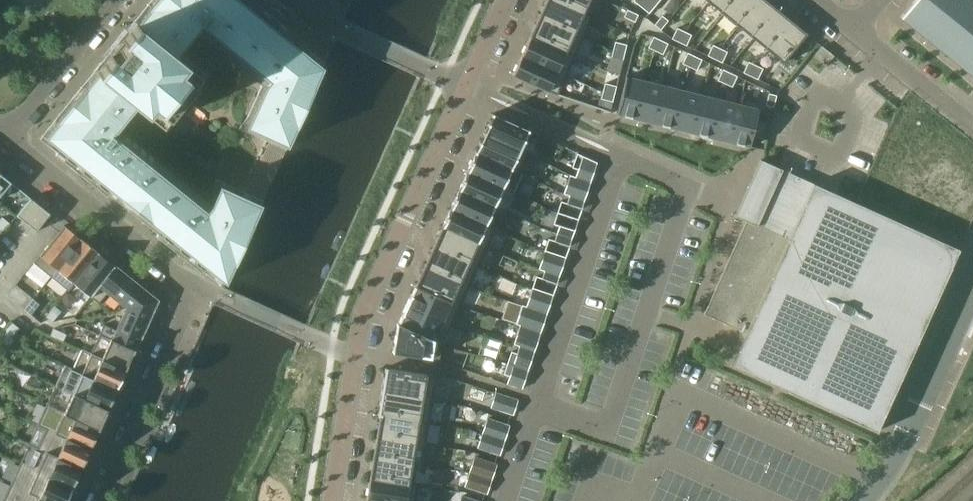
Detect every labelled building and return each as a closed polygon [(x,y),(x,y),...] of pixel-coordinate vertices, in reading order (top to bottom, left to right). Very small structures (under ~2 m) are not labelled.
[(153,5),(152,4),(149,8),(149,9),(148,11),(140,21),(140,20),(137,23),(133,28),(127,36),(124,39),(123,40),(125,41),(113,57),(111,55),(108,60),(102,67),(101,67),(97,72),(98,72),(95,75),(96,76),(88,85),(86,87),(82,91),(83,91),(75,101),(75,100),(70,107),(63,117),(62,116),(59,120),(59,121),(57,123),(58,123),(50,133),(50,132),(46,137),(65,152),(66,158),(73,164),(79,163),(84,168),(85,174),(89,177),(95,176),(97,178),(98,184),(103,188),(109,188),(121,197),(121,198),(124,201),(124,200),(148,220),(152,223),(162,231),(163,237),(170,243),(176,242),(178,244),(179,250),(186,255),(192,255),(194,257),(195,263),(202,268),(208,268),(224,281),(226,282),(234,263),(235,263),(253,223),(261,204),(221,185),(212,205),(118,129),(138,105),(162,124),(202,75),(177,56),(197,32),(265,87),(247,127),(287,146),(296,127),(297,127),(315,87),(323,67),(321,66),(303,51),(302,45),(295,39),(289,40),(287,38),(286,32),(279,26),(273,27),(271,25),(270,19),(263,13),(257,14),(255,12),(254,6),(247,0),(241,1),(240,0),(157,0),(153,5)] [(538,17),(583,37),(593,16),(584,12),(583,13),(554,0),(546,0),(538,17)] [(583,13),(584,12),(590,0),(554,0),(583,13)] [(633,0),(649,13),(660,0),(633,0)] [(708,2),(723,14),(734,0),(709,0),(708,2)] [(723,14),(738,26),(759,0),(734,0),(723,14)] [(738,26),(753,38),(776,9),(765,0),(759,0),(738,26)] [(901,18),(972,75),(972,0),(915,0),(901,18)] [(627,9),(624,17),(635,22),(638,14),(627,9)] [(776,9),(753,38),(767,50),(791,21),(776,9)] [(662,15),(654,25),(661,30),(668,20),(662,15)] [(538,17),(529,36),(574,57),(583,37),(538,17)] [(791,21),(767,50),(783,63),(807,34),(791,21)] [(677,28),(672,39),(679,42),(684,31),(677,28)] [(684,31),(679,42),(686,46),(691,35),(684,31)] [(530,37),(521,55),(566,75),(574,57),(529,36),(529,37),(530,37)] [(653,36),(648,47),(655,51),(661,40),(653,36)] [(661,40),(655,51),(663,54),(668,43),(661,40)] [(615,42),(613,49),(625,52),(627,44),(615,42)] [(713,45),(707,56),(715,59),(720,48),(713,45)] [(821,46),(815,54),(827,64),(834,56),(821,46)] [(720,48),(715,59),(722,63),(727,52),(720,48)] [(613,49),(611,57),(623,60),(625,52),(613,49)] [(687,52),(682,63),(689,67),(695,56),(687,52)] [(521,55),(513,75),(557,95),(566,75),(521,55)] [(695,56),(689,67),(697,70),(702,59),(695,56)] [(748,61),(743,72),(750,76),(756,65),(748,61)] [(756,65),(750,76),(758,79),(763,68),(756,65)] [(723,69),(717,80),(725,83),(730,72),(723,69)] [(730,72),(725,83),(732,87),(737,76),(730,72)] [(626,76),(617,114),(636,119),(646,81),(626,76)] [(646,81),(636,119),(655,124),(664,86),(646,81)] [(605,83),(603,91),(614,94),(616,86),(605,83)] [(664,86),(655,124),(674,128),(683,90),(664,86)] [(683,90),(674,128),(692,133),(702,95),(683,90)] [(603,91),(601,99),(612,102),(614,94),(603,91)] [(769,93),(766,105),(774,107),(776,95),(769,93)] [(702,95),(692,133),(711,137),(720,100),(702,95)] [(720,100),(711,137),(730,142),(739,104),(720,100)] [(739,104),(730,142),(749,147),(759,109),(739,104)] [(487,125),(484,133),(520,150),(529,130),(492,113),(491,115),(492,116),(488,123),(487,125)] [(475,151),(475,152),(512,168),(520,150),(484,133),(480,142),(479,144),(476,151),(475,151)] [(475,153),(467,171),(503,187),(511,169),(511,170),(512,168),(475,152),(474,153),(475,153)] [(959,249),(760,159),(735,216),(746,221),(704,314),(746,333),(731,366),(877,432),(959,249)] [(578,169),(575,177),(591,182),(593,174),(578,169)] [(467,171),(459,189),(495,205),(503,187),(467,171)] [(12,183),(0,173),(0,197),(12,183)] [(570,175),(563,194),(569,196),(584,201),(591,182),(575,177),(570,175)] [(459,189),(451,208),(486,224),(487,223),(495,205),(459,189)] [(569,196),(567,204),(582,209),(584,201),(569,196)] [(40,206),(30,198),(16,215),(18,216),(26,223),(40,206)] [(51,214),(40,206),(26,223),(32,228),(36,231),(51,214)] [(451,208),(442,226),(487,247),(496,227),(487,223),(486,224),(451,208)] [(0,220),(0,230),(3,232),(10,223),(2,217),(0,220)] [(64,225),(34,262),(51,277),(81,239),(64,225)] [(559,225),(557,233),(572,238),(574,230),(559,225)] [(441,227),(433,246),(478,266),(487,247),(442,226),(442,228),(441,227)] [(557,233),(554,241),(569,246),(572,238),(557,233)] [(98,253),(81,239),(51,277),(68,291),(75,283),(74,283),(98,253)] [(433,246),(424,266),(469,286),(478,266),(433,246)] [(545,250),(539,269),(544,271),(559,276),(566,257),(545,250)] [(115,266),(98,253),(74,283),(75,283),(91,296),(115,266)] [(129,307),(157,300),(115,266),(91,296),(99,303),(108,292),(129,307)] [(424,266),(415,285),(460,306),(469,286),(424,266)] [(544,271),(542,279),(557,284),(559,276),(544,271)] [(415,287),(407,305),(451,325),(460,306),(415,285),(415,286),(415,287)] [(532,288),(526,306),(547,313),(553,294),(532,288)] [(33,299),(24,310),(31,315),(39,304),(33,299)] [(100,334),(135,350),(157,300),(129,307),(117,330),(104,324),(100,334)] [(397,324),(397,325),(434,341),(442,345),(451,325),(407,305),(398,324),(397,324)] [(522,305),(516,324),(520,325),(541,332),(547,313),(526,306),(522,305)] [(55,306),(46,317),(52,322),(53,322),(61,311),(55,306)] [(11,322),(4,331),(12,337),(19,328),(12,322),(11,322)] [(397,325),(392,352),(431,358),(439,361),(442,345),(434,341),(397,325)] [(520,325),(514,344),(519,346),(534,351),(541,332),(520,325)] [(54,328),(50,335),(63,341),(67,334),(54,328)] [(0,336),(0,342),(8,348),(15,339),(12,337),(4,331),(0,336)] [(91,354),(126,370),(126,368),(131,359),(135,350),(100,334),(91,353),(91,354)] [(519,346),(517,354),(532,359),(534,351),(519,346)] [(73,369),(117,389),(121,380),(125,370),(126,370),(91,354),(91,353),(82,349),(73,368),(73,369)] [(108,408),(113,398),(117,389),(73,369),(73,368),(65,365),(55,385),(108,409),(108,408)] [(385,368),(381,391),(432,400),(436,376),(385,368)] [(510,376),(507,383),(522,389),(525,381),(510,376)] [(100,428),(104,418),(108,409),(55,385),(55,386),(47,404),(47,405),(99,429),(100,428)] [(381,391),(377,415),(380,415),(380,414),(429,422),(432,400),(381,391)] [(495,393),(491,407),(514,415),(518,400),(495,393)] [(99,429),(47,405),(38,424),(90,448),(94,439),(99,430),(99,429)] [(380,415),(376,435),(425,443),(429,422),(380,414),(380,415)] [(487,418),(482,433),(505,440),(510,426),(487,418)] [(90,448),(38,424),(37,425),(29,443),(29,444),(81,468),(85,459),(90,449),(90,448)] [(468,428),(466,436),(474,438),(476,431),(470,429),(468,428)] [(482,433),(477,447),(500,455),(505,440),(482,433)] [(376,435),(373,457),(417,464),(417,465),(422,466),(425,443),(376,435)] [(81,468),(29,444),(20,464),(72,488),(77,478),(81,469),(81,468)] [(373,457),(369,479),(370,479),(370,478),(414,485),(414,484),(417,465),(417,464),(373,457)] [(474,457),(469,472),(492,479),(497,465),(474,457)] [(20,464),(11,484),(50,500),(66,500),(67,499),(68,497),(72,488),(20,464)] [(469,472),(464,486),(487,494),(492,479),(469,472)] [(367,498),(383,500),(416,500),(418,485),(414,484),(414,485),(370,478),(370,479),(367,498)] [(11,484),(3,500),(50,500),(11,484)]
